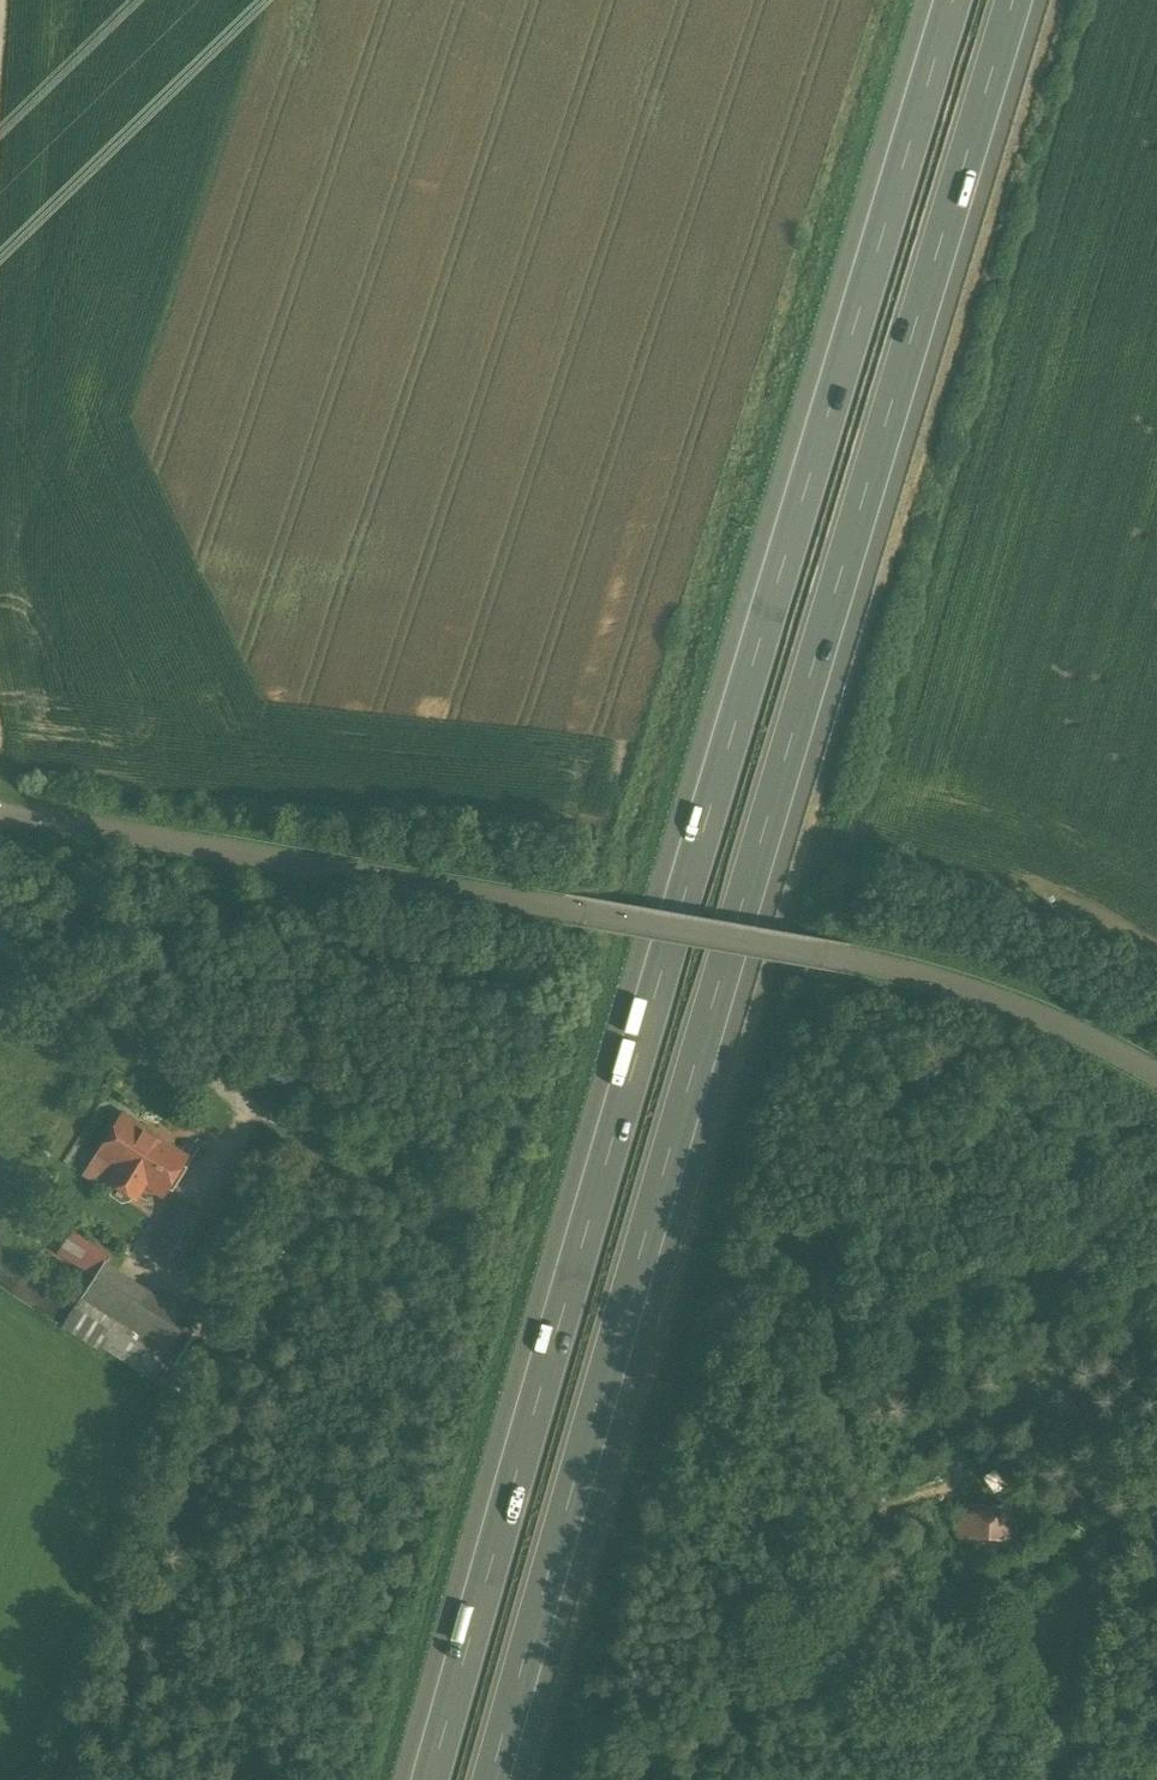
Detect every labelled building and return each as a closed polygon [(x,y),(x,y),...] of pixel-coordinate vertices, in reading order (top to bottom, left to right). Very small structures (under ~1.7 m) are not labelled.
[(876,168),(889,172),(895,150),(882,147),(876,168)] [(185,1157),(121,1118),(97,1158),(118,1171),(110,1185),(134,1199),(143,1185),(161,1196),(185,1157)] [(209,1222),(179,1204),(151,1248),(181,1267),(209,1222)] [(60,1257),(95,1278),(103,1263),(109,1255),(74,1234),(60,1257)] [(95,1278),(65,1324),(150,1378),(188,1317),(103,1263),(95,1278)] [(1009,1504),(957,1503),(956,1539),(1009,1540),(1009,1504)]
